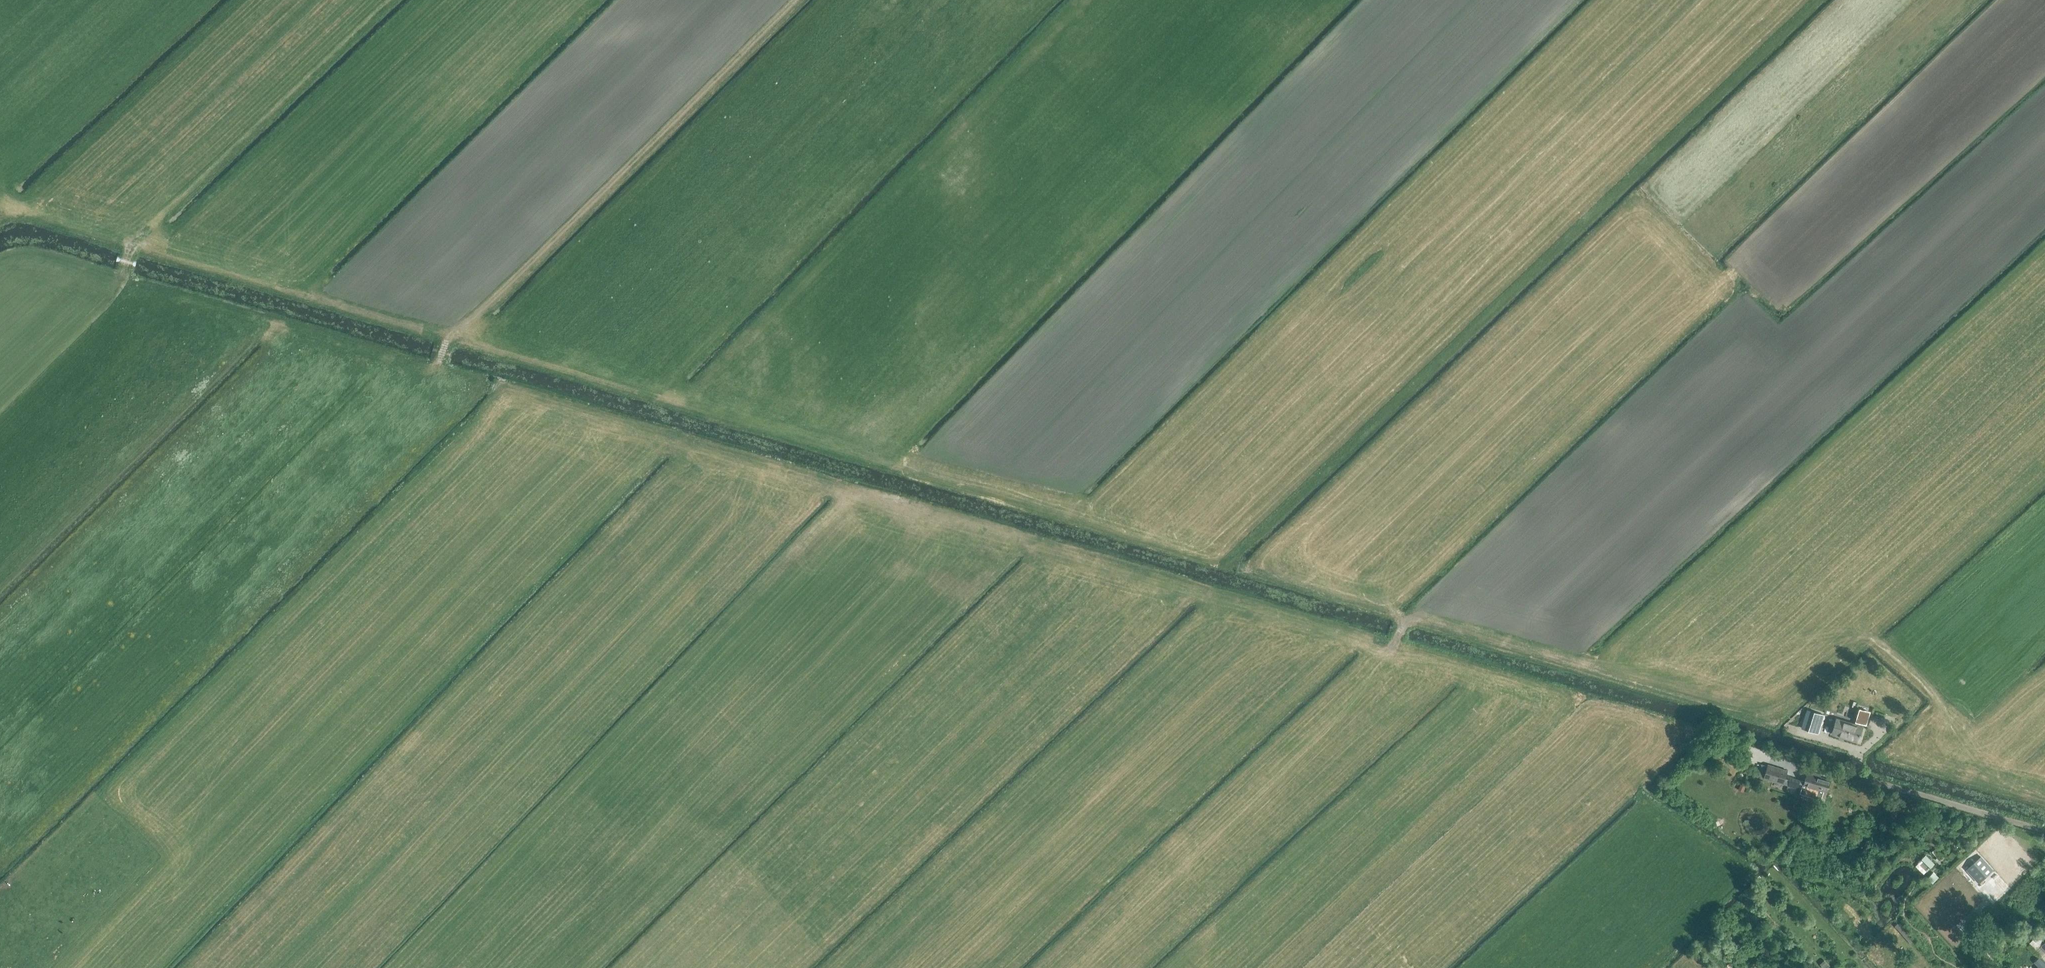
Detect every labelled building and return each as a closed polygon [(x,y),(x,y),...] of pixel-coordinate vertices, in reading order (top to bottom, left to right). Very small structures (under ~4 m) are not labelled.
[(1855,725),(1842,721),(1837,720),(1833,734),(1838,735),(1858,742),(1863,728),(1861,727),(1863,723),(1866,724),(1870,713),(1860,710),(1855,725)] [(1803,729),(1818,733),(1824,715),(1808,711),(1803,729)] [(1788,770),(1767,764),(1767,766),(1761,764),(1758,775),(1764,777),(1763,778),(1783,784),(1788,770)] [(1813,773),(1808,772),(1804,785),(1802,784),(1800,793),(1821,800),(1824,791),(1826,792),(1830,780),(1820,777),(1821,775),(1813,772),(1813,773)] [(1761,786),(1763,781),(1746,775),(1744,780),(1761,786)] [(1939,859),(1942,856),(1938,852),(1939,852),(1935,848),(1931,852),(1937,858),(1935,859),(1937,860),(1938,859),(1939,859)] [(1927,856),(1926,855),(1918,863),(1926,871),(1935,863),(1932,861),(1933,860),(1929,855),(1927,856)] [(1981,866),(1984,863),(1977,856),(1974,859),(1981,866)] [(1939,877),(1933,872),(1927,878),(1932,884),(1939,877)] [(2004,884),(1996,875),(1992,878),(2000,888),(2004,884)] [(1910,944),(1913,941),(1897,924),(1895,926),(1910,944)] [(2039,956),(2033,961),(2039,967),(2044,967),(2044,963),(2039,956)]
